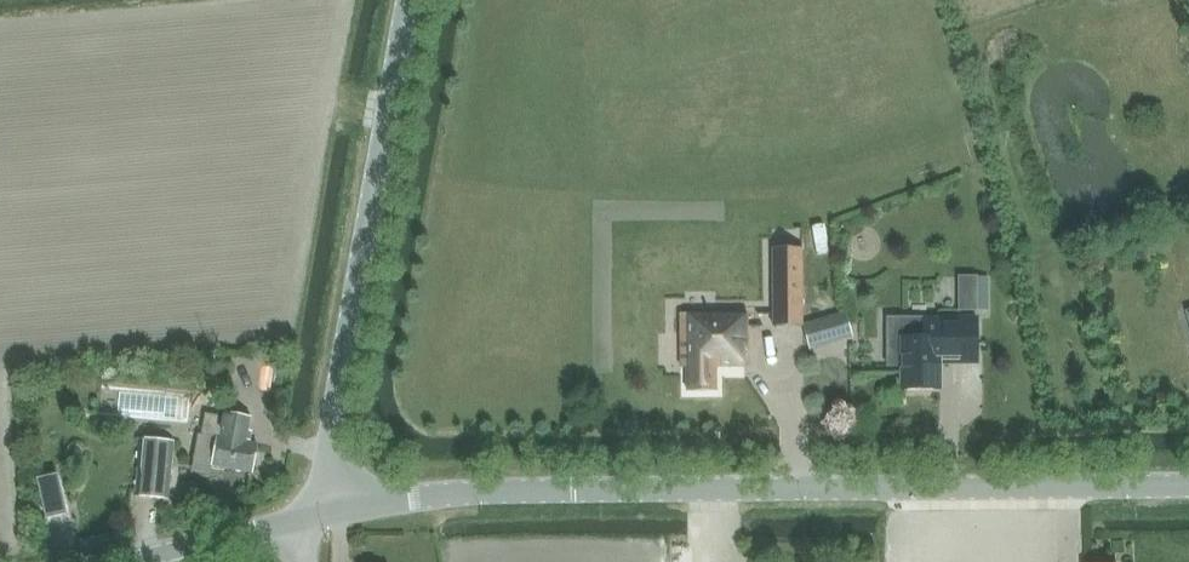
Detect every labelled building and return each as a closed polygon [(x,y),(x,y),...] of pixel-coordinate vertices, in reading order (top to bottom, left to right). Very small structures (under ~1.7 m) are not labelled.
[(802,249),(773,249),(773,327),(802,327),(802,249)] [(684,390),(713,390),(713,367),(741,367),(741,350),(745,350),(745,313),(679,313),(679,367),(684,367),(684,390)] [(810,349),(852,337),(845,313),(803,325),(810,349)] [(903,390),(940,390),(940,352),(977,352),(977,318),(938,318),(938,321),(924,321),(924,318),(888,319),(888,366),(902,366),(903,390)] [(251,472),(256,444),(246,442),(250,418),(225,413),(225,417),(205,413),(201,434),(198,433),(193,461),(251,472)] [(167,499),(172,443),(141,440),(136,496),(167,499)]
